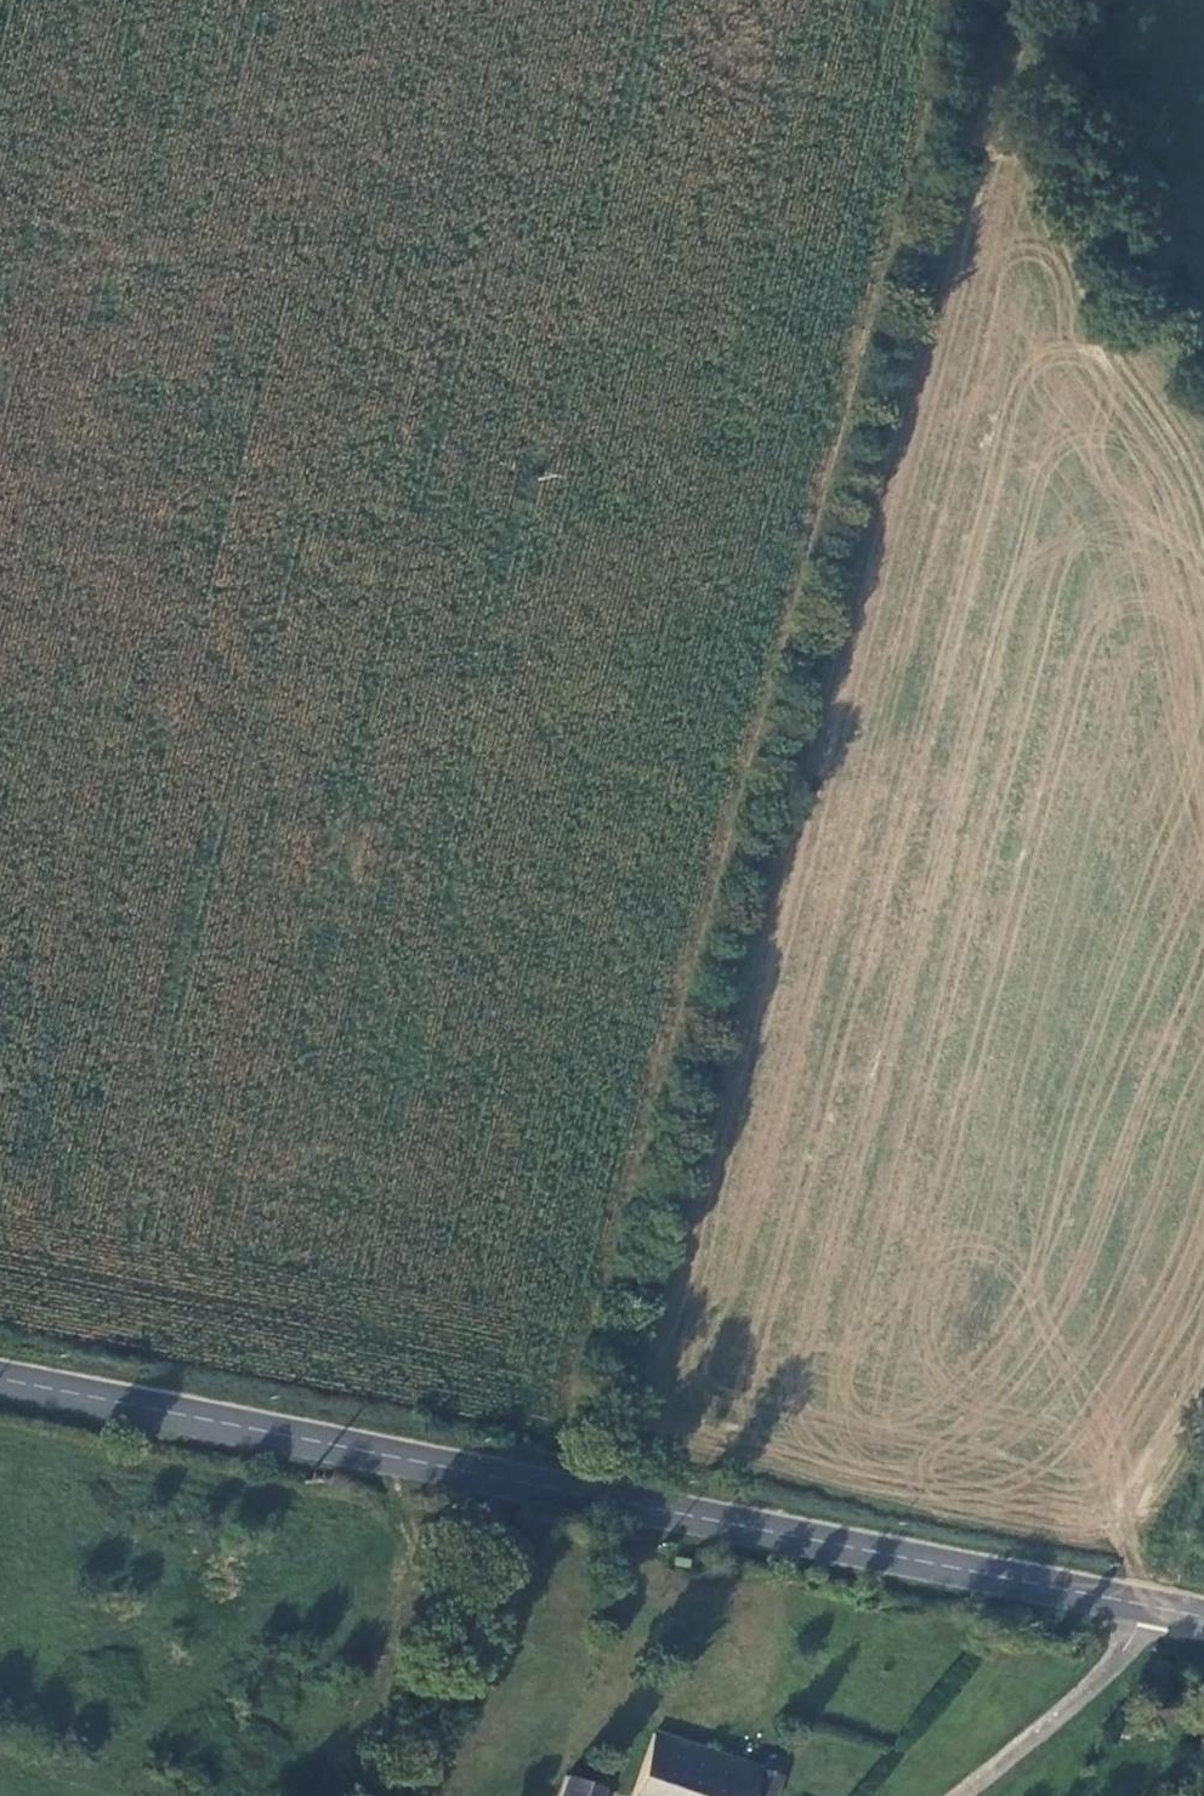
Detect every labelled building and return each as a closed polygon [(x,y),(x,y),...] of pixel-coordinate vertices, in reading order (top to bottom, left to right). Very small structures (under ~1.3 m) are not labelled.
[(746,1795),(748,1795),(769,1795),(779,1766),(778,1759),(773,1754),(766,1753),(760,1757),(757,1767),(649,1735),(630,1795),(745,1795),(746,1795)] [(598,1789),(563,1777),(556,1795),(596,1795),(598,1789)]
